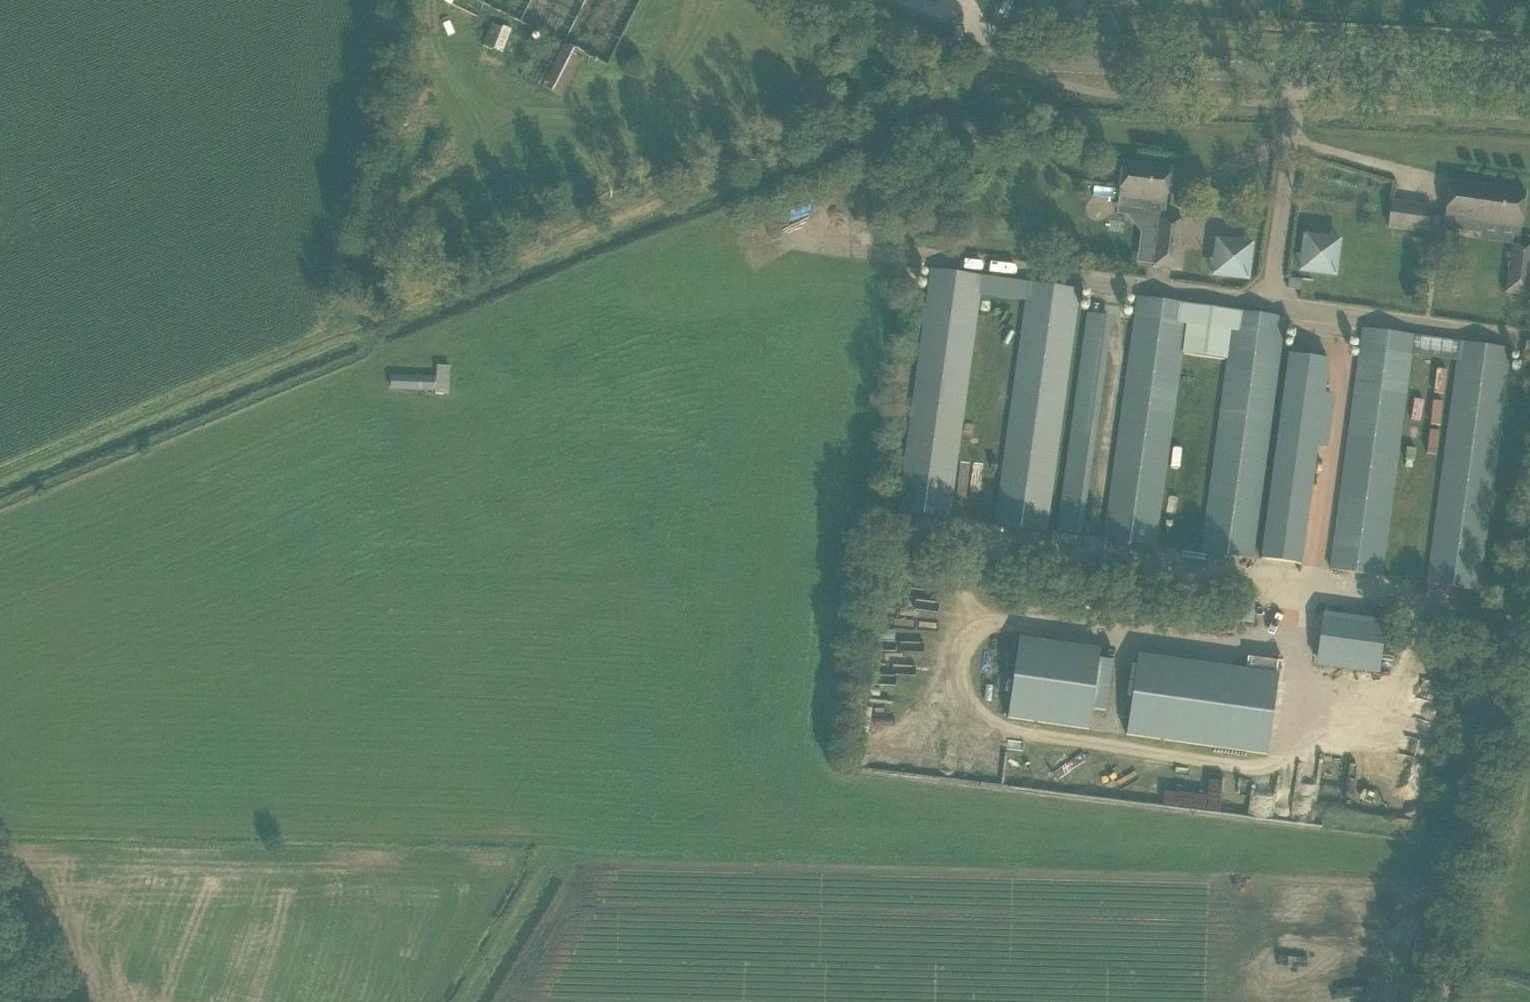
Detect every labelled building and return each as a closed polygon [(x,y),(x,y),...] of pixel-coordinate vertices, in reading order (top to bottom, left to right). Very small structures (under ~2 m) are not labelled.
[(443,2),(477,19),(483,5),(542,34),(519,77),(561,97),(584,55),(608,67),(641,0),(444,0),(443,2)] [(486,45),(505,51),(512,28),(492,22),(486,45)] [(1150,201),(1148,218),(1159,219),(1153,266),(1182,269),(1185,246),(1181,246),(1183,221),(1164,219),(1166,203),(1170,167),(1122,161),(1118,197),(1150,201)] [(1519,244),(1521,228),(1526,191),(1449,181),(1444,218),(1443,227),(1445,228),(1480,233),(1479,240),(1510,244),(1519,246),(1519,244)] [(1427,232),(1427,230),(1431,205),(1392,200),(1388,226),(1427,232)] [(1304,274),(1344,275),(1345,236),(1305,234),(1304,274)] [(1214,276),(1254,280),(1257,240),(1218,236),(1214,276)] [(1529,295),(1529,245),(1519,244),(1519,246),(1510,244),(1503,291),(1529,295)] [(1048,530),(1081,289),(929,269),(896,510),(950,516),(981,295),(1024,300),(994,522),(1048,530)] [(1138,297),(1104,540),(1150,546),(1175,352),(1226,360),(1202,553),(1250,559),(1284,317),(1138,297)] [(1085,312),(1061,532),(1085,534),(1110,314),(1085,312)] [(1476,592),(1507,368),(1510,349),(1363,328),(1360,348),(1329,570),(1379,577),(1409,357),(1457,364),(1426,585),(1476,592)] [(1331,360),(1289,354),(1260,561),(1299,566),(1301,545),(1303,545),(1322,404),(1325,405),(1331,360)] [(392,375),(391,389),(437,391),(437,365),(397,363),(396,375),(392,375)] [(1317,664),(1377,672),(1384,621),(1324,613),(1317,664)] [(1008,720),(1088,731),(1101,647),(1019,636),(1008,720)] [(1267,756),(1278,672),(1138,653),(1126,736),(1267,756)] [(1280,672),(1282,661),(1253,657),(1251,667),(1280,672)]
